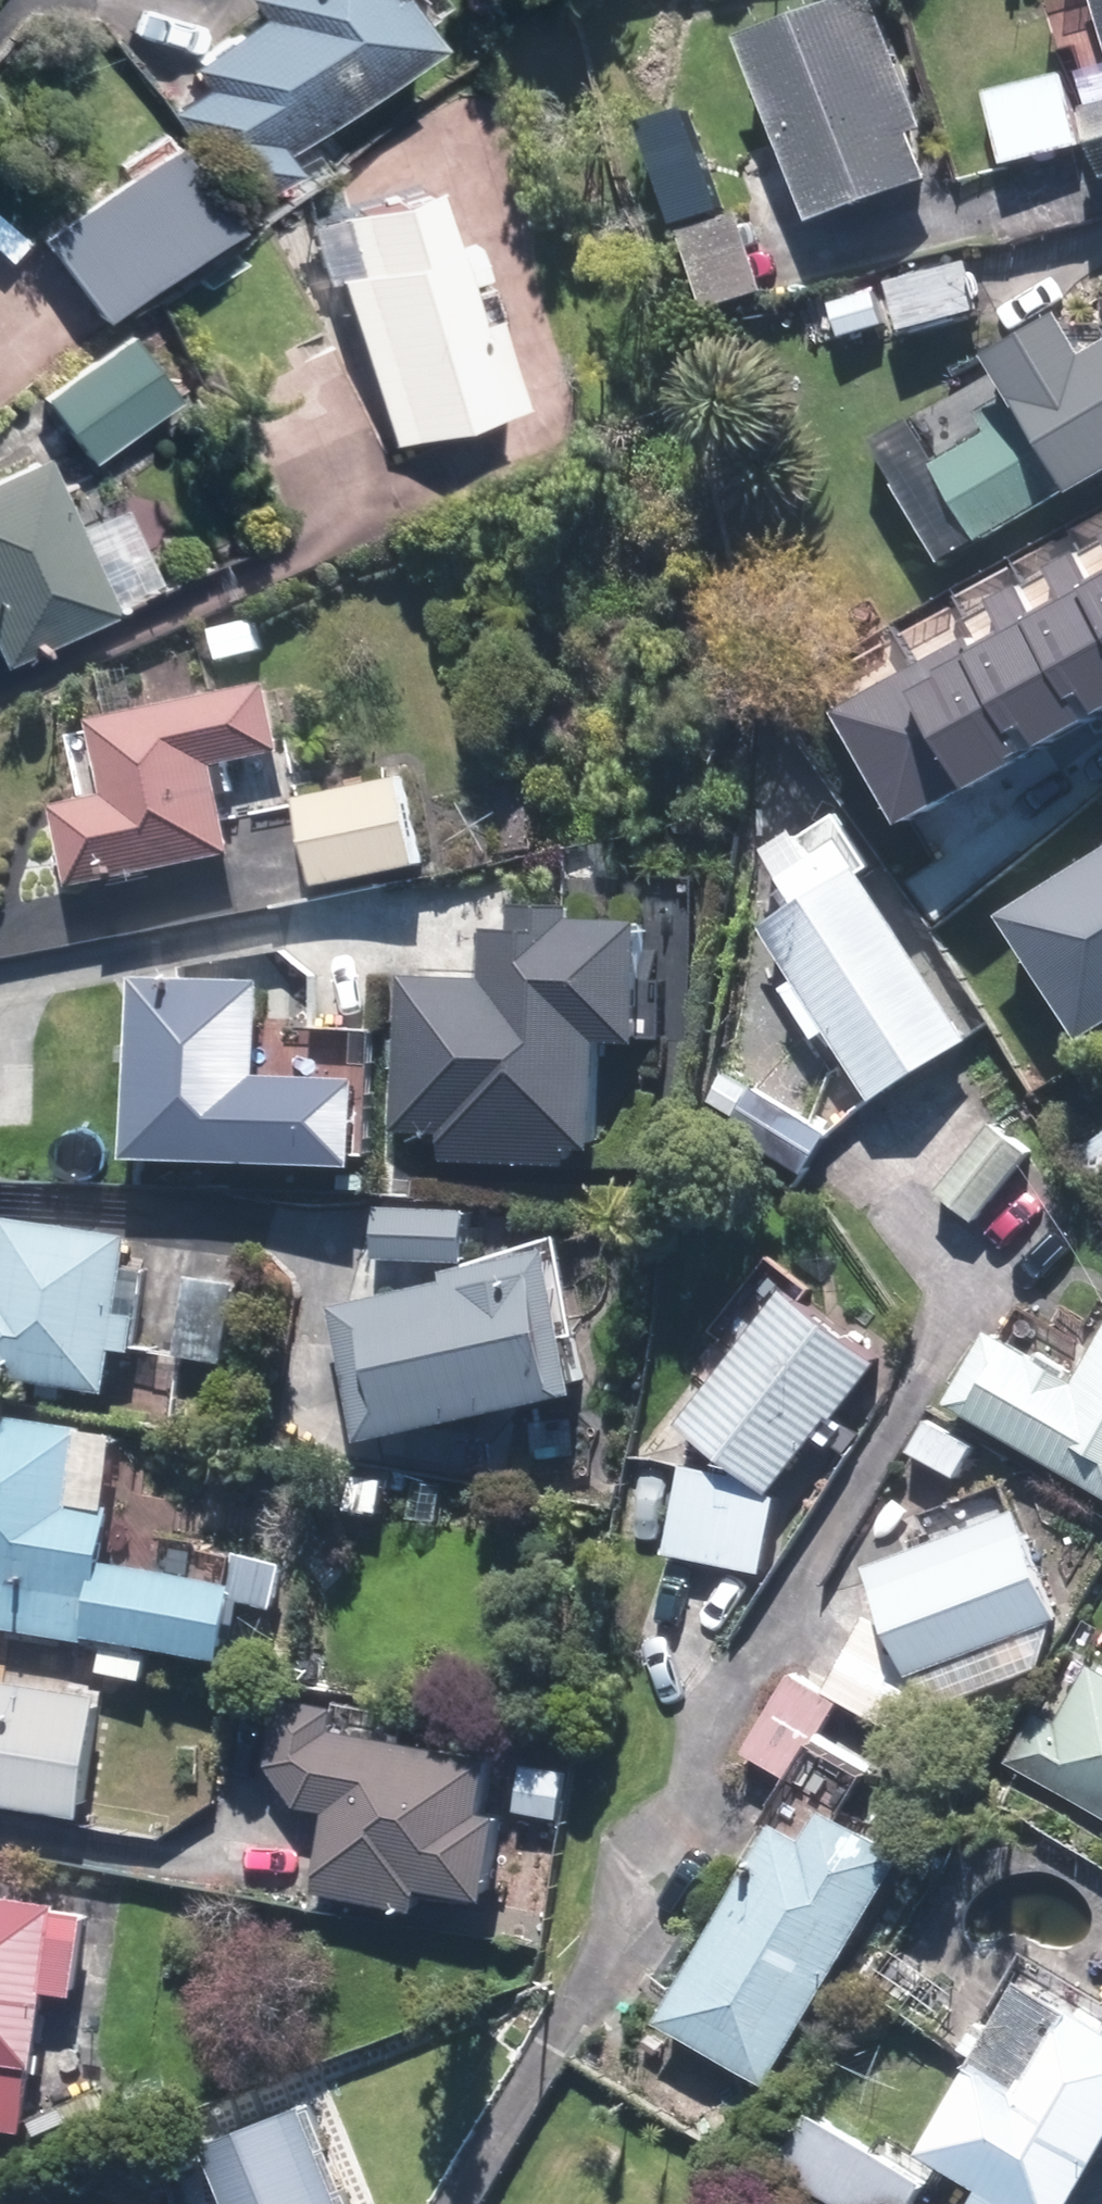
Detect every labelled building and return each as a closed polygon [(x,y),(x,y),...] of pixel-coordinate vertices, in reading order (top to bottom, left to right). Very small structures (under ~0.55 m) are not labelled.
[(281,150),(427,39),(397,0),(248,0),(259,14),(190,67),(204,86),(169,113),(243,210),(296,169),(281,150)] [(877,0),(850,0),(745,40),(815,224),(929,181),(912,134),(926,129),(877,0)] [(1065,78),(988,97),(1006,167),(1083,147),(1065,78)] [(1089,111),(1101,155),(1101,108),(1089,111)] [(35,236),(97,320),(228,223),(166,139),(35,236)] [(464,317),(417,182),(331,211),(351,270),(333,276),(390,443),(512,401),(481,311),(464,317)] [(765,292),(741,214),(684,232),(709,310),(765,292)] [(967,263),(891,286),(905,332),(982,309),(967,263)] [(872,293),(831,304),(840,338),(881,327),(872,293)] [(1089,357),(1063,314),(992,356),(999,368),(873,443),(947,565),(1072,490),(1076,496),(1101,481),(1101,349),(1089,357)] [(128,334),(43,396),(90,460),(175,398),(128,334)] [(73,526),(39,451),(0,469),(0,660),(110,611),(107,603),(154,583),(119,506),(73,526)] [(1047,616),(1094,697),(1101,692),(1101,581),(1047,616)] [(1094,697),(1047,616),(988,651),(1035,732),(1055,723),(1066,741),(1101,723),(1101,710),(1094,697)] [(1035,732),(988,651),(979,637),(922,671),(986,779),(997,789),(1050,758),(1035,732)] [(855,706),(919,821),(986,779),(922,671),(855,706)] [(74,887),(235,855),(217,766),(285,752),(271,684),(91,721),(107,798),(58,808),(74,887)] [(404,779),(300,800),(318,888),(423,866),(404,779)] [(1000,915),(1073,1033),(1101,1016),(1101,852),(1000,915)] [(973,1044),(863,869),(767,929),(878,1104),(973,1044)] [(602,1042),(642,1043),(645,921),(575,919),(576,906),(514,905),(514,931),(485,930),(484,979),(402,977),(397,1131),(446,1133),(445,1162),(572,1166),(572,1149),(599,1149),(602,1042)] [(360,1162),(362,1079),(260,1075),(263,982),(135,979),(130,1156),(360,1162)] [(830,1135),(757,1089),(732,1127),(805,1173),(830,1135)] [(941,1194),(977,1222),(1031,1152),(996,1124),(941,1194)] [(466,1261),(468,1211),(381,1209),(380,1259),(466,1261)] [(139,1316),(121,1314),(132,1234),(6,1217),(0,1262),(0,1378),(109,1393),(115,1348),(134,1351),(139,1316)] [(331,1306),(362,1443),(583,1393),(552,1256),(331,1306)] [(227,1361),(236,1283),(189,1277),(180,1355),(227,1361)] [(784,1487),(779,1486),(880,1361),(788,1288),(682,1421),(759,1482),(684,1466),(666,1550),(766,1571),(784,1487)] [(952,1404),(1101,1491),(1101,1346),(1082,1381),(995,1330),(952,1404)] [(90,1643),(91,1638),(228,1660),(240,1585),(104,1563),(112,1511),(71,1505),(83,1431),(0,1418),(0,1628),(90,1643)] [(1014,1513),(878,1563),(919,1675),(1055,1625),(1014,1513)] [(860,1652),(839,1685),(907,1727),(928,1693),(860,1652)] [(1092,1665),(1059,1721),(1040,1710),(1010,1762),(1101,1816),(1101,1671),(1092,1665)] [(838,1703),(793,1676),(747,1754),(792,1780),(838,1703)] [(0,1681),(0,1806),(82,1819),(102,1697),(0,1681)] [(284,1698),(273,1773),(303,1807),(329,1811),(319,1874),(316,1895),(419,1910),(422,1889),(492,1899),(505,1814),(488,1811),(496,1758),(358,1738),(362,1710),(284,1698)] [(567,1772),(526,1766),(518,1813),(560,1820),(567,1772)] [(662,2022),(770,2086),(909,1853),(832,1808),(812,1841),(781,1822),(662,2022)] [(24,2131),(33,2067),(38,2068),(48,1992),(76,1996),(87,1917),(58,1914),(59,1906),(0,1898),(0,2128),(24,2131)] [(972,2203),(1075,2203),(1101,2158),(1101,2021),(1026,1977),(920,2156),(979,2191),(972,2203)] [(311,2106),(205,2146),(227,2203),(347,2203),(311,2106)] [(817,2111),(780,2168),(834,2203),(916,2203),(929,2184),(817,2111)]
